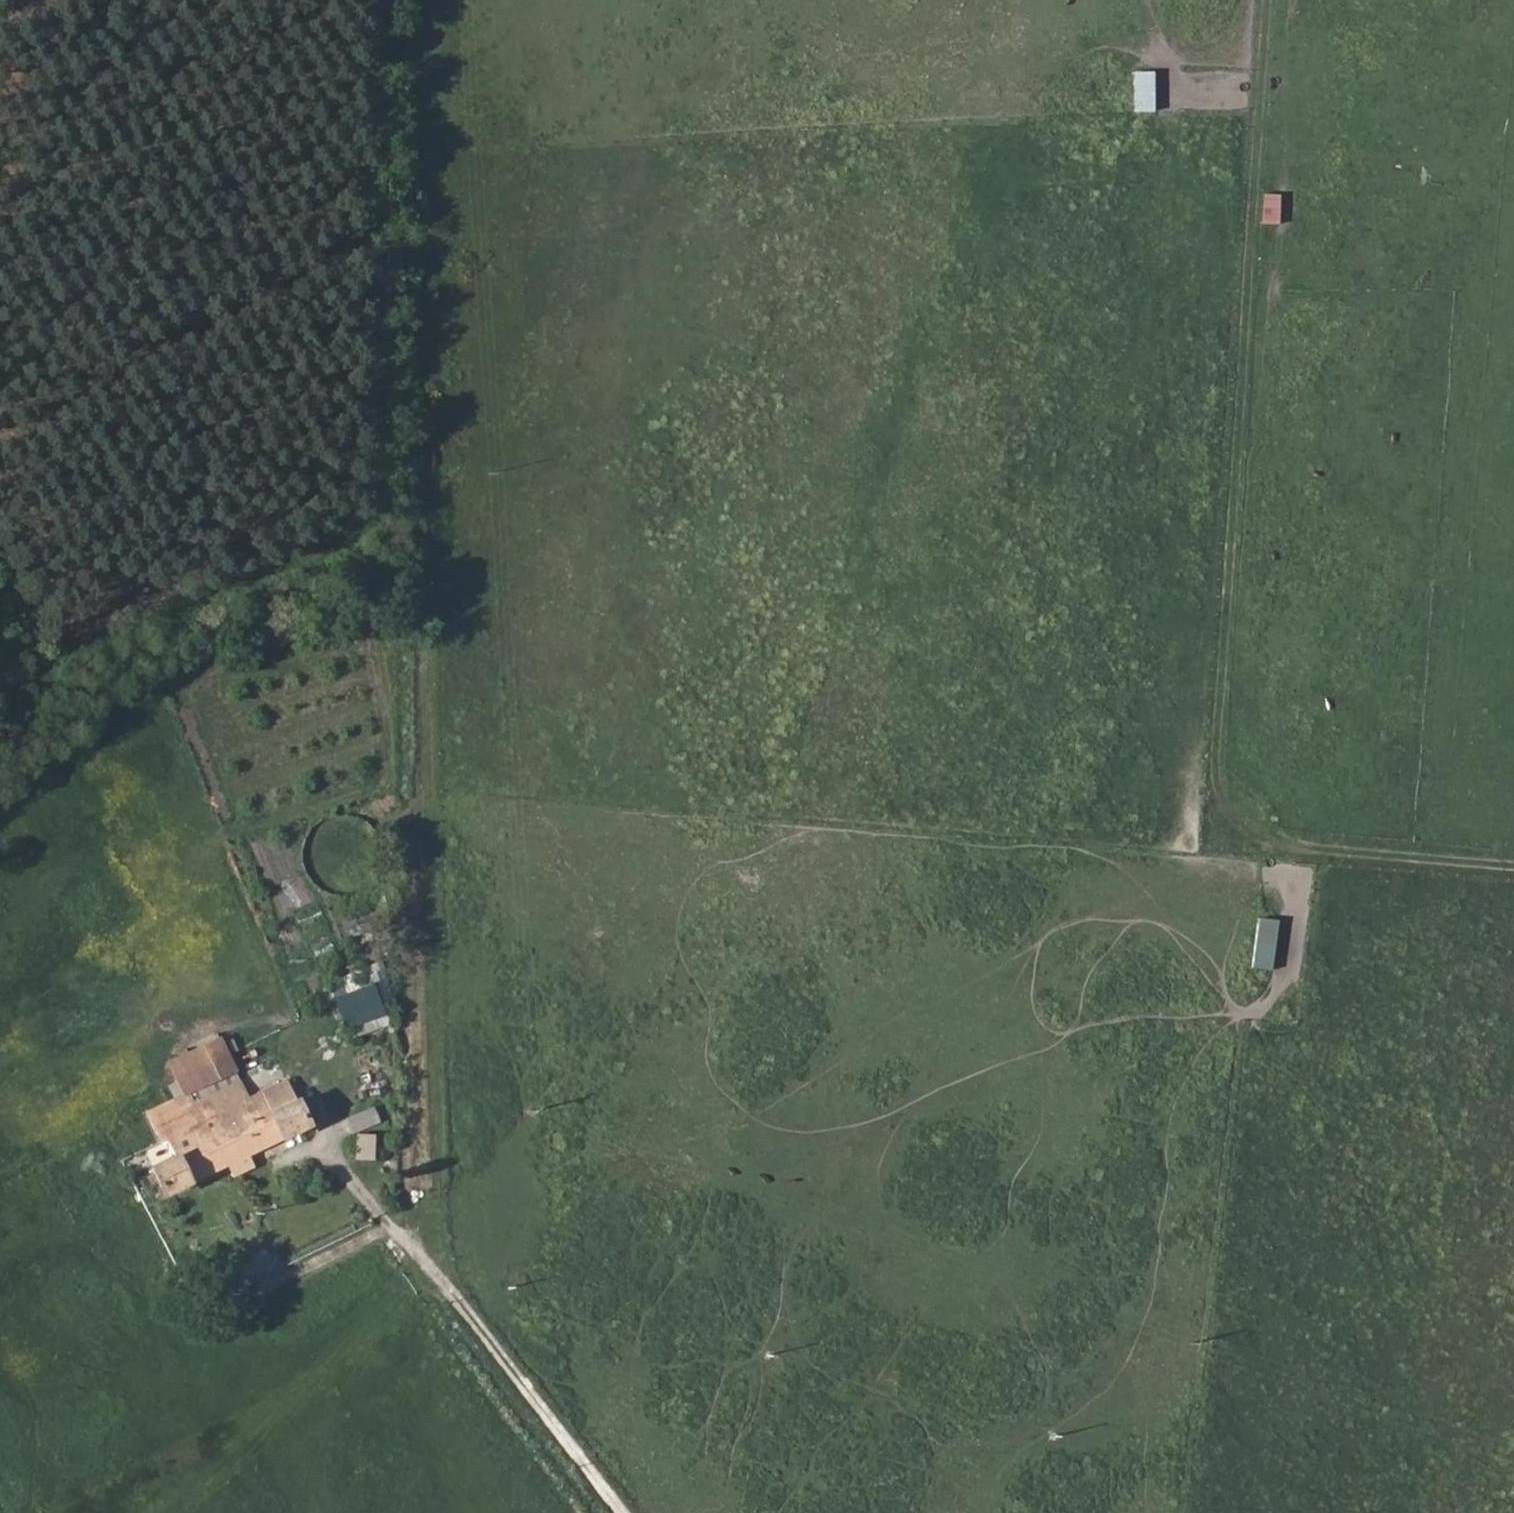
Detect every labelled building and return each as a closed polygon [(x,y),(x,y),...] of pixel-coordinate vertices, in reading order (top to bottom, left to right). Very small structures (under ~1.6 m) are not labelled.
[(1133,70),(1133,111),(1155,111),(1155,69),(1133,70)] [(1273,969),(1277,919),(1256,917),(1252,968),(1273,969)] [(118,1174),(130,1199),(274,1132),(253,1087),(136,1142),(145,1159),(118,1174)] [(376,1107),(345,1115),(350,1132),(380,1124),(376,1107)] [(376,1133),(356,1132),(354,1159),(374,1160),(376,1133)]
